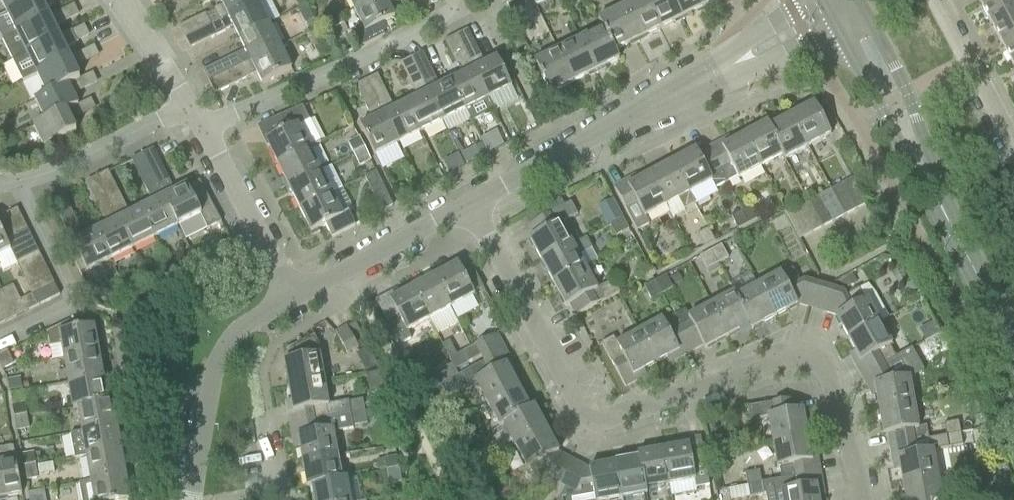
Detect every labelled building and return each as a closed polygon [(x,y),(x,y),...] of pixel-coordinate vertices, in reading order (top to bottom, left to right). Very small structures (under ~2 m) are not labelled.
[(2,40),(49,17),(43,4),(47,2),(46,0),(32,0),(6,13),(0,16),(0,36),(2,40)] [(6,13),(32,0),(0,0),(0,1),(6,13)] [(178,27),(184,38),(256,2),(255,0),(219,0),(222,5),(178,27)] [(256,2),(267,25),(278,20),(268,0),(260,0),(256,2)] [(295,3),(298,8),(305,5),(303,0),(296,0),(295,3)] [(353,10),(373,0),(348,0),(353,10)] [(353,10),(360,24),(358,30),(353,33),(360,48),(384,36),(383,33),(378,32),(376,28),(394,19),(388,7),(401,0),(373,0),(353,10)] [(621,8),(636,40),(659,29),(645,0),(637,0),(621,8)] [(659,29),(682,17),(673,0),(645,0),(659,29)] [(682,17),(704,6),(701,0),(673,0),(682,17)] [(989,23),(1013,10),(1013,0),(980,0),(978,1),(989,23)] [(256,2),(184,38),(189,50),(215,37),(215,36),(224,31),(225,32),(233,28),(239,39),(267,25),(256,2)] [(506,8),(512,18),(523,13),(518,2),(506,8)] [(300,11),(306,23),(314,19),(308,7),(300,11)] [(598,20),(602,28),(614,51),(636,40),(621,8),(598,20)] [(989,23),(1001,44),(1013,37),(1013,10),(989,23)] [(12,61),(26,54),(59,37),(53,25),(57,23),(54,15),(49,17),(2,40),(12,61)] [(314,19),(306,23),(310,31),(318,27),(314,19)] [(341,21),(322,30),(329,43),(347,34),(341,21)] [(244,51),(202,72),(208,83),(279,48),(267,25),(239,39),(244,51)] [(602,28),(579,40),(595,71),(619,59),(614,51),(602,28)] [(466,30),(455,36),(486,96),(487,99),(510,87),(496,58),(484,64),(466,30)] [(26,54),(12,61),(22,81),(36,74),(69,58),(65,49),(78,42),(72,31),(59,37),(26,54)] [(316,31),(309,35),(314,45),(321,42),(316,31)] [(455,36),(445,41),(462,75),(450,81),(465,110),(471,123),(493,111),(487,99),(486,96),(455,36)] [(1001,44),(1012,65),(1013,64),(1013,37),(1001,44)] [(579,40),(557,51),(573,82),(595,71),(579,40)] [(279,48),(208,83),(214,94),(256,74),(261,85),(290,71),(279,48)] [(573,82),(557,51),(534,62),(549,94),(573,82)] [(421,52),(410,58),(442,122),(465,110),(450,81),(439,87),(421,52)] [(36,74),(46,94),(47,95),(73,82),(73,83),(79,80),(73,66),(78,64),(74,56),(69,58),(36,74)] [(410,58),(400,63),(417,98),(405,104),(420,133),(442,122),(410,58)] [(376,75),(365,81),(397,144),(420,133),(405,104),(394,110),(376,75)] [(365,81),(355,86),(372,121),(359,127),(374,156),(397,144),(365,81)] [(34,100),(44,121),(45,121),(71,108),(71,109),(78,106),(72,93),(77,90),(73,83),(73,82),(47,95),(46,94),(34,100)] [(517,100),(510,87),(487,99),(493,111),(517,100)] [(813,105),(790,117),(807,148),(830,136),(813,105)] [(265,141),(276,165),(308,149),(319,143),(301,107),(276,118),(283,132),(272,138),(271,137),(271,138),(265,141)] [(45,121),(44,121),(33,126),(44,148),(75,133),(69,119),(75,116),(71,109),(71,108),(45,121)] [(449,134),(471,123),(465,110),(442,122),(449,134)] [(790,117),(769,129),(786,160),(807,148),(790,117)] [(766,125),(744,137),(759,164),(761,168),(768,164),(782,157),(784,160),(785,160),(786,160),(769,129),(766,125)] [(481,145),(486,155),(501,147),(494,133),(479,141),(481,145)] [(719,143),(708,149),(727,184),(737,178),(737,180),(761,168),(744,137),(722,148),(719,143)] [(347,144),(353,155),(364,149),(358,138),(347,144)] [(397,144),(374,156),(380,168),(403,156),(397,144)] [(481,145),(470,151),(474,161),(486,155),(481,145)] [(276,165),(288,187),(320,172),(308,149),(276,165)] [(364,149),(353,155),(359,167),(370,161),(364,149)] [(695,151),(672,163),(689,194),(711,183),(715,190),(727,184),(708,149),(697,155),(695,151)] [(141,155),(152,177),(152,176),(177,227),(200,216),(206,230),(221,223),(199,182),(187,188),(186,186),(173,193),(152,150),(141,155)] [(474,161),(470,151),(460,156),(464,166),(474,161)] [(446,175),(464,166),(460,156),(441,165),(446,175)] [(672,163),(650,175),(667,207),(678,201),(683,210),(694,204),(689,194),(672,163)] [(331,194),(340,190),(328,167),(320,172),(331,194)] [(288,187),(299,210),(331,194),(320,172),(288,187)] [(364,178),(381,212),(393,206),(376,172),(364,178)] [(667,207),(650,175),(628,187),(625,182),(613,188),(623,206),(636,232),(649,225),(645,218),(667,207)] [(151,203),(140,209),(155,238),(177,227),(152,176),(152,177),(141,182),(151,203)] [(853,179),(841,185),(855,210),(866,204),(853,179)] [(841,185),(830,191),(844,216),(855,210),(841,185)] [(340,190),(331,194),(342,216),(347,214),(351,212),(340,190)] [(830,191),(819,197),(833,222),(844,216),(830,191)] [(118,193),(107,199),(132,249),(155,238),(140,209),(128,215),(118,193)] [(331,194),(299,210),(310,233),(325,226),(331,238),(354,227),(347,214),(342,216),(331,194)] [(819,197),(808,203),(822,228),(833,222),(819,197)] [(107,226),(95,231),(109,260),(132,249),(107,199),(96,204),(107,226)] [(529,240),(541,263),(572,246),(560,224),(576,215),(570,203),(526,227),(532,238),(529,240)] [(808,203),(797,209),(811,234),(822,228),(808,203)] [(752,206),(741,211),(748,223),(758,218),(752,206)] [(811,234),(797,209),(786,215),(800,240),(811,234)] [(0,218),(0,230),(1,231),(22,221),(17,210),(0,218)] [(741,211),(731,217),(737,229),(739,228),(748,223),(741,211)] [(109,260),(95,231),(83,237),(73,216),(61,222),(86,272),(109,260)] [(628,230),(623,219),(610,226),(616,237),(628,230)] [(27,231),(22,221),(1,231),(6,242),(27,231)] [(708,229),(697,235),(703,247),(704,248),(715,242),(714,241),(708,229)] [(3,273),(17,266),(16,263),(11,253),(6,242),(1,231),(0,230),(0,268),(3,273)] [(33,242),(27,231),(6,242),(11,253),(33,242)] [(591,250),(585,239),(572,246),(541,263),(553,285),(584,268),(578,257),(591,250)] [(11,253),(16,263),(38,253),(33,242),(11,253)] [(721,246),(710,252),(715,262),(716,264),(727,258),(721,246)] [(701,256),(699,257),(705,268),(706,269),(706,270),(716,264),(715,262),(710,252),(701,256)] [(16,263),(17,266),(21,274),(43,264),(38,253),(16,263)] [(43,264),(21,274),(27,285),(48,274),(43,264)] [(457,265),(434,277),(451,308),(474,296),(457,265)] [(566,308),(569,306),(575,317),(601,303),(619,294),(612,282),(596,290),(584,268),(553,285),(566,308)] [(781,274),(758,287),(774,317),(798,305),(809,308),(816,285),(805,282),(800,284),(793,271),(782,276),(781,274)] [(48,274),(27,285),(32,296),(54,285),(48,274)] [(678,275),(671,278),(675,286),(682,282),(678,275)] [(665,276),(655,282),(661,294),(672,288),(665,276)] [(852,276),(839,283),(843,290),(856,284),(852,276)] [(434,277),(412,289),(429,320),(451,308),(434,277)] [(156,279),(150,282),(155,292),(164,287),(162,281),(156,279)] [(661,294),(654,280),(644,285),(652,299),(661,294)] [(54,285),(32,296),(37,307),(59,296),(54,285)] [(13,286),(1,291),(2,292),(14,318),(26,313),(13,287),(13,286)] [(737,298),(735,299),(752,330),(774,317),(758,287),(740,297),(737,298)] [(429,320),(412,289),(390,301),(387,296),(375,303),(398,347),(411,340),(407,332),(429,320)] [(831,290),(824,313),(835,316),(848,340),(879,324),(888,319),(876,295),(866,300),(865,301),(859,291),(845,298),(843,293),(831,290)] [(0,292),(0,316),(4,324),(14,318),(2,292),(1,291),(0,292)] [(733,295),(712,306),(728,337),(748,326),(751,330),(752,330),(733,295)] [(685,311),(674,317),(692,351),(702,346),(704,350),(728,337),(712,306),(689,318),(685,311)] [(662,321),(639,333),(655,364),(677,352),(680,358),(692,351),(674,317),(663,322),(662,321)] [(62,346),(64,359),(98,352),(94,327),(72,331),(71,322),(47,333),(49,348),(62,346)] [(933,323),(919,331),(925,341),(939,334),(933,323)] [(854,365),(860,377),(895,358),(890,348),(891,347),(879,324),(848,340),(860,362),(854,365)] [(335,334),(347,356),(358,350),(346,328),(335,334)] [(655,364),(639,333),(617,345),(613,338),(601,345),(625,387),(637,381),(634,376),(655,364)] [(472,362),(502,345),(496,335),(466,351),(472,362)] [(288,361),(284,362),(289,387),(324,381),(319,357),(323,354),(314,337),(314,336),(286,350),(288,361)] [(924,343),(910,350),(916,361),(929,353),(924,343)] [(474,382),(486,404),(518,388),(506,366),(511,363),(505,351),(480,365),(480,364),(461,375),(467,386),(474,382)] [(68,380),(68,383),(103,377),(98,352),(64,359),(66,371),(68,380)] [(0,356),(0,367),(1,370),(13,364),(7,353),(0,356)] [(450,360),(452,365),(455,371),(469,364),(463,353),(450,360)] [(873,385),(878,410),(913,404),(908,379),(906,379),(895,358),(860,377),(867,389),(873,385)] [(458,376),(455,371),(452,365),(439,372),(445,383),(458,376)] [(66,371),(57,373),(58,382),(68,380),(66,371)] [(73,409),(78,408),(77,407),(107,402),(107,401),(103,377),(68,383),(73,409)] [(19,379),(8,381),(8,382),(10,394),(21,392),(19,382),(19,380),(19,379)] [(294,412),(287,413),(289,426),(329,419),(350,415),(348,403),(348,402),(328,405),(324,381),(289,387),(294,412)] [(486,404),(498,427),(534,408),(533,407),(529,409),(518,388),(486,404)] [(767,418),(772,443),(807,436),(803,411),(798,412),(796,399),(747,408),(749,421),(767,418)] [(78,408),(82,432),(117,426),(112,400),(107,401),(107,402),(77,407),(78,408)] [(350,415),(365,413),(362,401),(348,403),(350,415)] [(25,404),(12,406),(12,408),(12,411),(14,420),(27,417),(25,406),(25,404)] [(887,435),(889,448),(928,441),(926,428),(918,429),(913,404),(878,410),(883,436),(887,435)] [(503,425),(515,447),(546,431),(534,408),(498,427),(499,428),(503,425)] [(297,438),(302,463),(338,456),(333,433),(353,430),(353,427),(367,425),(365,413),(350,415),(329,419),(289,426),(292,439),(297,438)] [(27,417),(14,420),(16,431),(29,429),(27,417)] [(944,426),(946,437),(960,435),(958,423),(944,426)] [(74,459),(86,457),(121,451),(117,426),(82,432),(70,435),(74,459)] [(546,431),(515,447),(527,469),(529,468),(535,480),(545,474),(558,480),(569,460),(559,454),(546,431)] [(960,435),(946,437),(948,449),(974,444),(972,433),(960,435)] [(778,468),(780,480),(820,473),(817,460),(811,461),(807,436),(772,443),(776,468),(778,468)] [(444,443),(450,453),(461,447),(455,437),(444,443)] [(928,441),(889,448),(891,460),(897,459),(902,484),(937,477),(933,452),(948,449),(946,437),(928,441)] [(687,447),(662,451),(668,486),(669,486),(671,497),(696,493),(695,489),(708,487),(703,458),(700,439),(686,441),(687,447)] [(0,450),(0,499),(22,495),(13,447),(0,450)] [(461,447),(450,453),(456,464),(467,458),(461,447)] [(86,457),(91,482),(126,476),(121,451),(86,457)] [(662,451),(638,455),(644,495),(646,495),(645,490),(668,486),(662,451)] [(35,453),(20,455),(21,458),(23,469),(32,467),(35,467),(36,466),(41,466),(38,452),(35,453)] [(618,499),(620,499),(644,499),(643,495),(644,495),(638,455),(636,456),(637,460),(612,465),(618,499)] [(302,463),(307,487),(346,480),(346,479),(342,480),(338,456),(302,463)] [(384,461),(386,473),(399,471),(397,458),(384,461)] [(558,499),(615,499),(618,499),(612,465),(587,470),(578,465),(576,468),(565,488),(558,499)] [(32,467),(23,469),(25,481),(38,479),(36,466),(35,467),(32,467)] [(399,471),(386,473),(389,485),(401,483),(399,471)] [(759,472),(746,474),(748,486),(761,484),(759,472)] [(761,484),(763,495),(766,495),(767,499),(818,499),(816,487),(822,486),(820,473),(780,480),(761,484)] [(548,475),(543,485),(552,490),(558,480),(548,475)] [(79,484),(82,499),(130,499),(126,476),(91,482),(79,484)] [(905,499),(941,499),(937,477),(902,484),(905,499)] [(1000,479),(999,479),(1001,491),(1003,491),(1013,489),(1012,481),(1011,478),(1011,477),(1000,479)] [(313,499),(350,499),(346,480),(307,487),(307,489),(311,488),(313,499)] [(761,484),(748,486),(750,497),(763,495),(761,484)]
